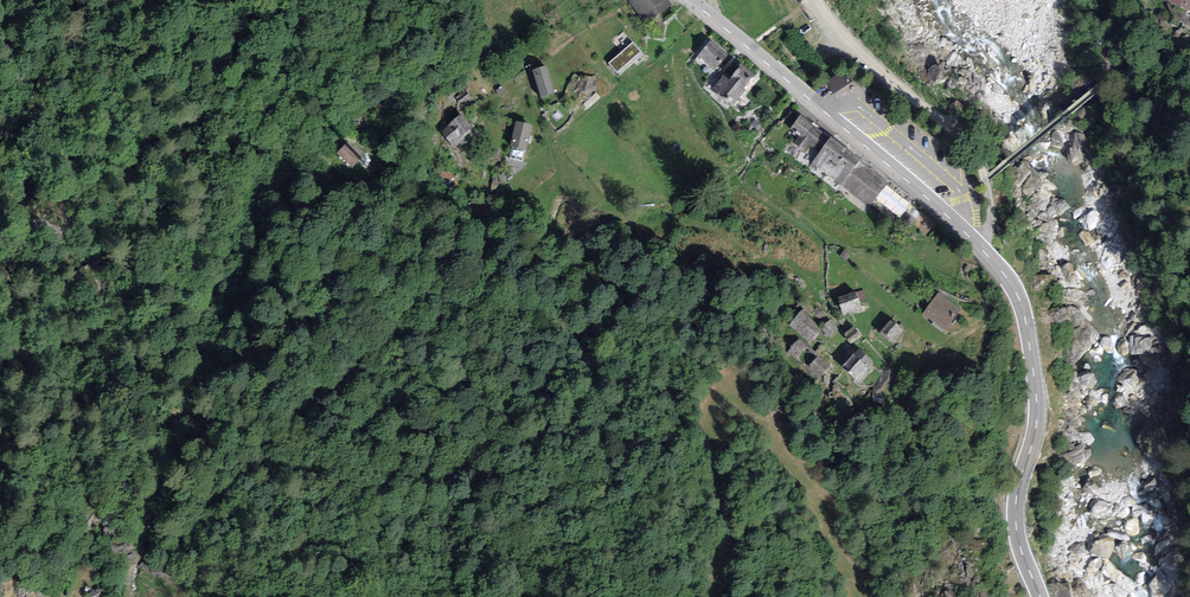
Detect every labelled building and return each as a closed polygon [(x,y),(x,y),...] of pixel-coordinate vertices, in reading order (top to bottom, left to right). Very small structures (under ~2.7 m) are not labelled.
[(628,1),(645,24),(672,5),(668,0),(629,0),(628,1)] [(1165,1),(1189,10),(1189,0),(1166,0),(1165,1)] [(729,55),(711,39),(697,55),(716,71),(729,55)] [(642,53),(632,42),(608,63),(618,74),(642,53)] [(754,75),(735,60),(713,88),(733,105),(745,90),(743,89),(754,75)] [(547,65),(533,69),(541,97),(555,93),(547,65)] [(453,100),(459,107),(470,98),(464,91),(453,100)] [(472,127),(461,114),(440,131),(455,148),(464,140),(462,136),(472,127)] [(830,138),(800,115),(790,128),(800,136),(794,144),(804,152),(810,144),(819,152),(830,138)] [(516,121),(510,146),(527,149),(532,124),(516,121)] [(861,161),(831,137),(830,138),(819,152),(812,161),(841,185),(861,161)] [(363,158),(347,143),(335,156),(350,171),(363,158)] [(888,184),(861,162),(841,185),(868,208),(874,201),(885,187),(888,184)] [(909,206),(885,187),(874,201),(898,220),(909,206)] [(856,291),(837,297),(844,316),(862,310),(856,291)] [(946,331),(962,310),(938,293),(923,313),(946,331)] [(802,310),(789,325),(809,343),(822,328),(802,310)] [(890,320),(880,332),(893,342),(903,330),(890,320)] [(830,321),(823,327),(830,334),(836,328),(830,321)] [(845,334),(851,342),(860,336),(854,327),(845,334)] [(787,351),(795,359),(807,346),(799,339),(787,351)] [(873,362),(858,348),(841,367),(856,380),(873,362)] [(819,355),(808,367),(819,378),(830,366),(819,355)]
